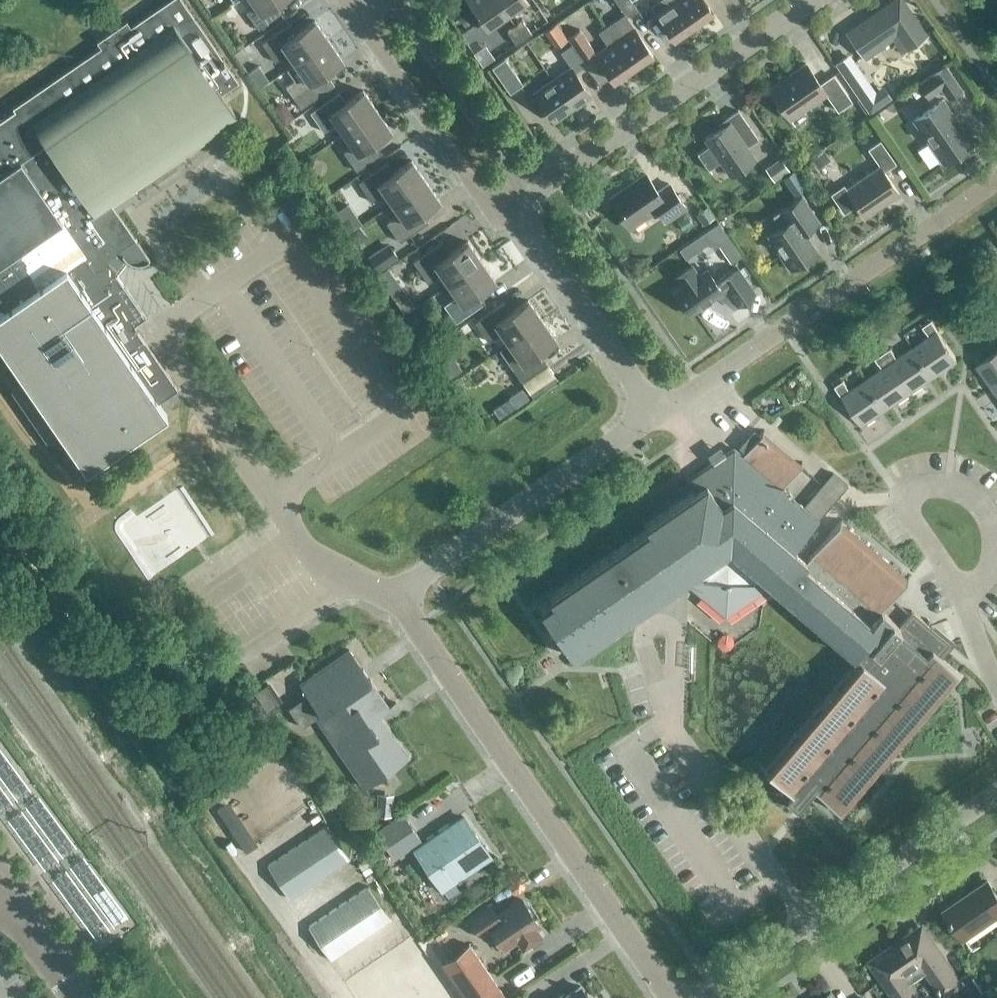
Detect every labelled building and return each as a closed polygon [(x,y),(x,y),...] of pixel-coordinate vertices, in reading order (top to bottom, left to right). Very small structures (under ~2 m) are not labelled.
[(23,381),(10,390),(46,442),(60,433),(86,471),(167,417),(158,403),(178,390),(135,327),(147,318),(106,258),(119,249),(121,252),(125,259),(128,261),(133,263),(137,264),(142,263),(146,262),(150,259),(137,241),(117,211),(112,203),(132,190),(206,138),(206,139),(237,117),(220,93),(238,81),(227,65),(227,64),(222,58),(182,0),(168,0),(130,26),(126,20),(96,41),(100,46),(12,107),(15,110),(0,120),(0,347),(23,381)] [(255,5),(245,11),(258,28),(283,11),(277,1),(278,0),(252,0),(255,5)] [(497,0),(467,0),(486,28),(506,14),(497,0)] [(506,14),(526,0),(497,0),(506,14)] [(611,22),(605,27),(632,66),(651,52),(626,16),(636,8),(630,0),(615,0),(624,13),(611,22)] [(675,0),(665,0),(667,3),(654,12),(673,38),(692,24),(675,0)] [(692,24),(712,11),(705,0),(675,0),(692,24)] [(860,25),(847,34),(862,56),(896,32),(906,47),(923,34),(900,0),(896,0),(860,25)] [(465,26),(475,18),(469,9),(458,17),(465,26)] [(526,17),(535,28),(546,20),(538,9),(526,17)] [(295,63),(328,40),(314,20),(297,32),(290,22),(261,42),(275,61),(288,52),(295,63)] [(515,44),(531,33),(523,21),(507,32),(515,44)] [(632,66),(605,27),(598,31),(607,44),(594,53),(612,80),(632,66)] [(581,57),(593,49),(579,28),(566,36),(571,44),(581,57)] [(328,40),(295,63),(302,73),(285,85),(300,107),(334,84),(325,71),(342,59),(328,40)] [(552,79),(572,108),(591,95),(575,72),(586,64),(581,57),(571,44),(560,51),(570,66),(552,79)] [(849,52),(834,62),(849,85),(864,76),(849,52)] [(504,57),(491,66),(509,93),(522,83),(504,57)] [(805,63),(789,74),(791,76),(782,81),(779,81),(773,85),(772,89),(769,90),(779,104),(776,107),(780,113),(784,111),(788,117),(825,92),(837,110),(851,101),(833,75),(819,84),(805,63)] [(948,97),(961,88),(945,65),(918,83),(928,96),(941,87),(948,97)] [(572,108),(552,79),(533,92),(553,121),(572,108)] [(343,132),(376,109),(363,89),(345,101),(339,92),(310,112),(323,131),(336,122),(343,132)] [(294,116),(281,98),(271,106),(283,123),(294,116)] [(942,160),(970,140),(942,99),(913,118),(942,160)] [(376,109),(343,132),(351,144),(342,151),(356,170),(381,153),(373,141),(390,129),(376,109)] [(705,138),(709,144),(697,153),(708,169),(721,161),(731,175),(754,159),(746,146),(757,138),(737,109),(725,118),(727,122),(705,138)] [(879,165),(845,189),(843,185),(830,194),(843,213),(856,204),(864,217),(899,193),(883,171),(895,163),(880,140),(868,148),(879,165)] [(811,158),(818,168),(830,160),(823,150),(811,158)] [(789,170),(780,157),(764,168),(773,181),(789,170)] [(392,203),(425,179),(411,159),(394,171),(387,162),(358,182),(371,201),(384,192),(392,203)] [(794,195),(806,187),(794,169),(782,178),(794,195)] [(666,221),(685,207),(668,183),(657,190),(645,173),(611,197),(631,225),(656,207),(666,221)] [(425,179),(392,203),(399,213),(386,222),(399,241),(428,221),(421,211),(439,199),(425,179)] [(117,211),(137,197),(132,190),(112,203),(117,211)] [(789,269),(816,250),(807,236),(808,235),(804,230),(818,221),(801,196),(773,215),(781,226),(768,235),(781,253),(779,254),(789,269)] [(695,214),(702,225),(714,217),(706,206),(695,214)] [(729,237),(718,222),(703,233),(713,248),(729,237)] [(448,284),(481,260),(467,240),(450,252),(442,241),(413,261),(428,282),(441,273),(448,284)] [(388,242),(366,257),(377,272),(398,258),(388,242)] [(481,260),(448,284),(456,296),(443,305),(455,322),(484,302),(478,292),(495,280),(481,260)] [(707,269),(699,274),(692,263),(672,277),(680,288),(674,292),(689,313),(721,291),(732,307),(754,292),(738,267),(716,282),(707,269)] [(386,288),(397,281),(387,267),(377,274),(386,288)] [(508,342),(541,319),(528,299),(510,311),(503,302),(475,322),(488,341),(501,332),(508,342)] [(508,342),(509,343),(500,349),(521,380),(546,363),(538,351),(555,339),(541,319),(508,342)] [(914,347),(934,376),(958,360),(938,331),(939,331),(931,320),(923,326),(929,336),(914,347)] [(934,376),(914,347),(898,358),(891,348),(883,353),(910,392),(934,376)] [(996,385),(996,350),(977,364),(993,388),(996,385)] [(910,392),(883,353),(875,358),(882,368),(866,379),(886,409),(910,392)] [(462,370),(452,355),(440,362),(450,377),(462,370)] [(886,409),(866,379),(850,390),(843,380),(835,386),(842,397),(843,396),(862,425),(886,409)] [(523,388),(510,397),(518,407),(531,398),(523,388)] [(771,773),(761,765),(760,767),(791,793),(785,800),(797,810),(815,789),(846,816),(847,815),(842,810),(857,793),(852,789),(860,780),(865,784),(880,766),(876,762),(883,753),(888,757),(904,739),(899,734),(907,725),(911,730),(927,711),(922,707),(930,698),(935,702),(950,684),(946,680),(954,670),(963,678),(965,677),(932,649),(937,643),(926,634),(932,627),(911,610),(898,625),(881,610),(910,576),(909,575),(905,579),(840,523),(843,519),(842,518),(805,561),(792,550),(818,520),(781,488),(803,462),(802,461),(799,465),(762,433),(765,429),(764,428),(742,455),(734,448),(687,480),(694,491),(645,525),(648,529),(549,597),(551,601),(540,609),(568,651),(572,656),(578,652),(683,580),(725,616),(770,584),(859,660),(844,677),(849,681),(841,690),(837,686),(821,705),(826,709),(818,718),(813,714),(798,732),(802,736),(795,745),(790,741),(774,760),(779,764),(771,773)] [(838,461),(812,496),(828,508),(854,473),(838,461)] [(388,707),(349,649),(308,677),(315,687),(286,706),(300,726),(320,713),(327,722),(322,726),(364,787),(408,757),(379,714),(396,703),(395,702),(388,707)] [(282,701),(268,681),(253,691),(266,711),(282,701)] [(392,794),(377,793),(375,814),(391,815),(392,794)] [(394,858),(421,840),(403,813),(376,831),(394,858)] [(490,854),(464,817),(415,851),(440,888),(441,887),(448,897),(459,889),(453,880),(490,854)] [(349,858),(327,825),(267,865),(289,898),(349,858)] [(988,880),(945,910),(964,938),(996,916),(996,894),(988,880)] [(330,960),(391,919),(368,885),(308,926),(330,960)] [(539,933),(535,926),(538,924),(520,898),(497,914),(490,904),(468,918),(479,935),(490,928),(504,947),(516,939),(520,946),(529,946),(536,940),(539,933)] [(910,983),(926,971),(943,996),(961,984),(970,997),(976,997),(984,993),(969,972),(959,979),(931,938),(927,941),(918,928),(904,938),(870,961),(895,997),(921,997),(910,983)] [(502,994),(468,944),(441,962),(466,997),(496,997),(502,994)] [(580,985),(561,997),(588,997),(580,985)]
